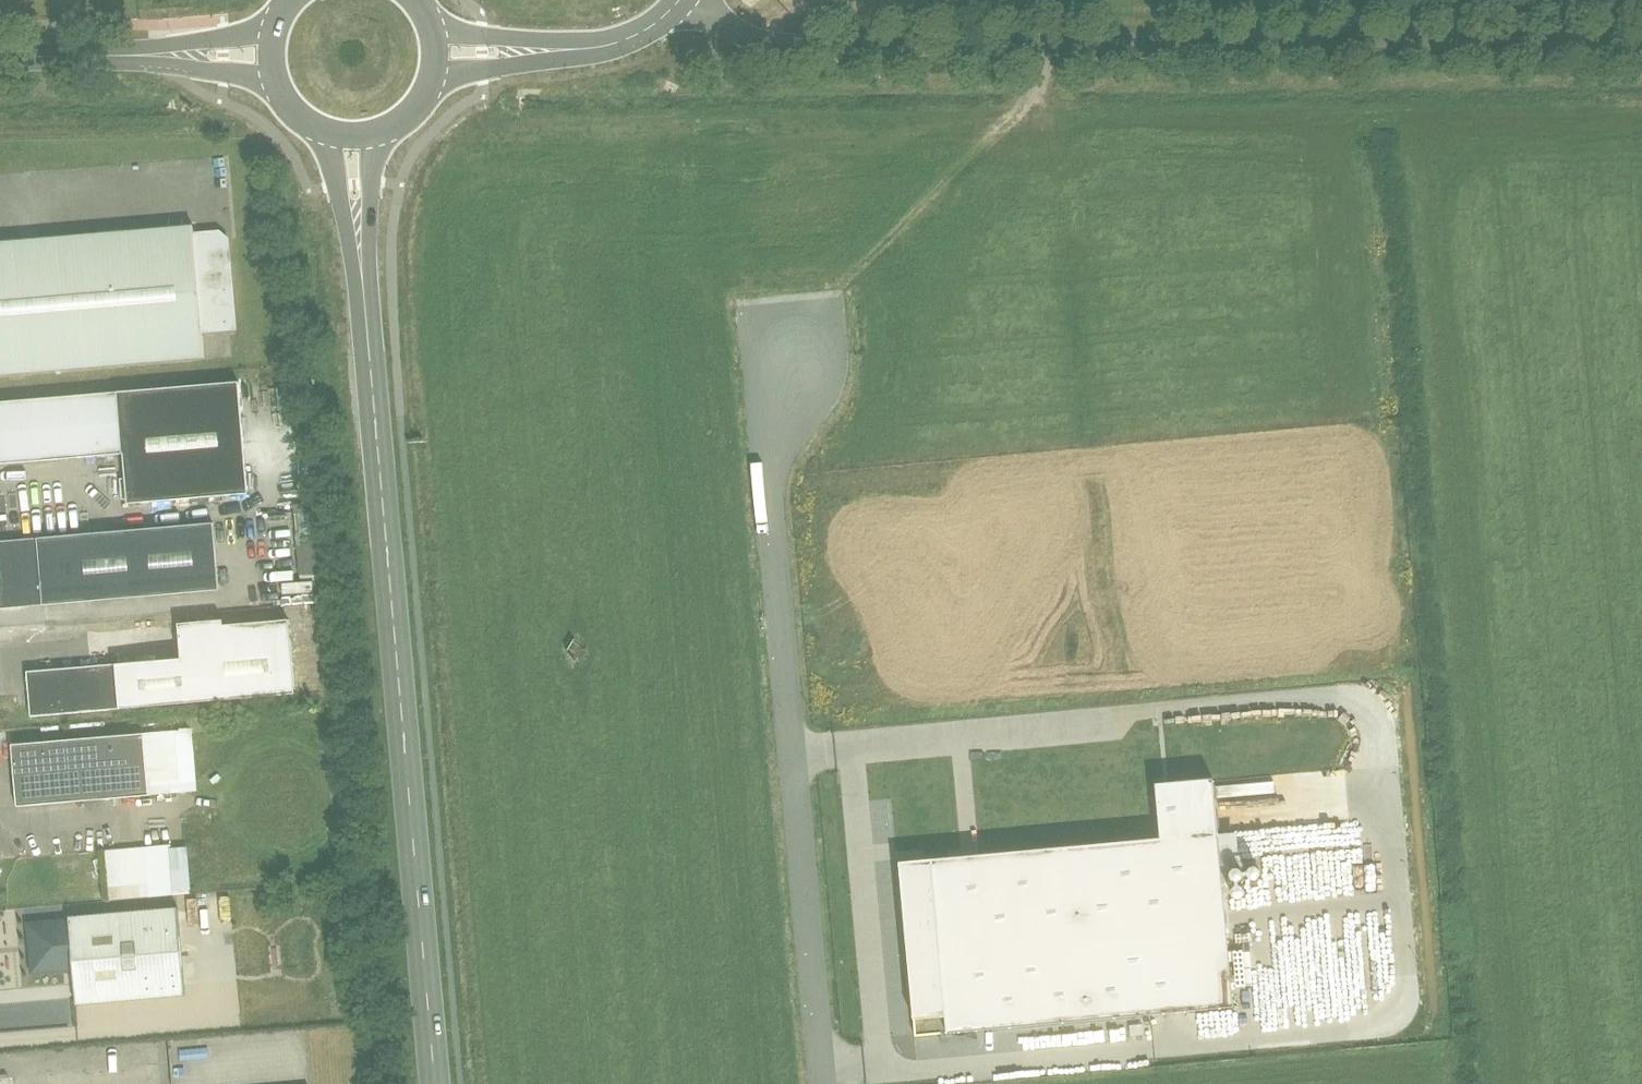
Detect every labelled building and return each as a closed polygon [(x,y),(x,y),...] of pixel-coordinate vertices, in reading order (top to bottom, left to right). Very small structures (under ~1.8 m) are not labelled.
[(0,236),(0,369),(200,355),(198,328),(233,325),(227,235),(217,231),(194,232),(193,222),(0,236)] [(238,387),(122,396),(127,458),(131,504),(247,495),(238,387)] [(122,396),(0,406),(0,467),(127,458),(122,396)] [(0,540),(0,607),(216,591),(212,525),(0,540)] [(182,663),(122,668),(125,709),(297,697),(291,623),(225,628),(225,624),(179,627),(182,663)] [(122,668),(31,674),(33,715),(125,709),(122,668)] [(155,734),(16,744),(20,808),(159,798),(155,734)] [(1162,839),(903,862),(919,1037),(1238,1009),(1218,780),(1157,786),(1162,839)] [(105,899),(189,895),(186,844),(102,849),(105,899)] [(182,988),(173,912),(24,928),(29,968),(79,963),(83,999),(182,988)]
